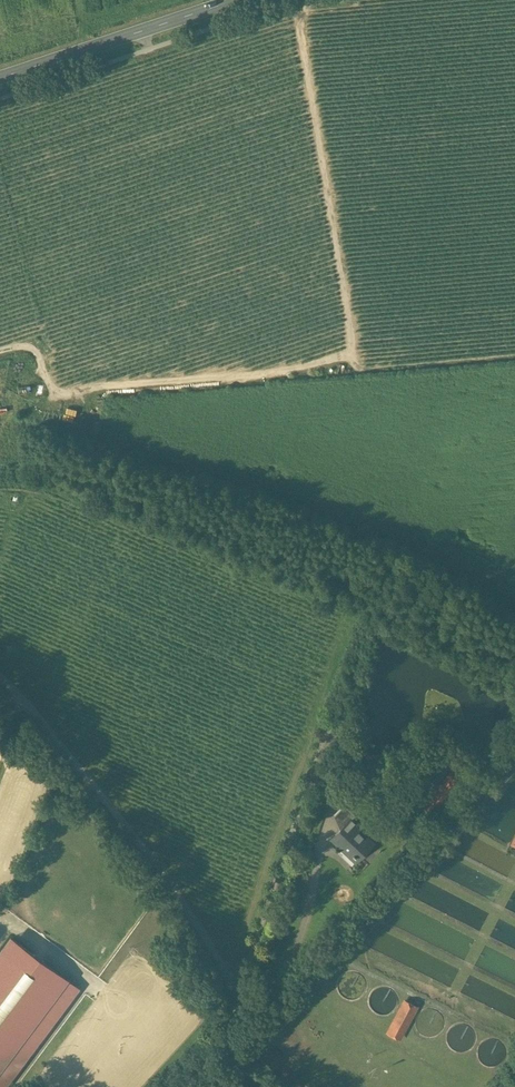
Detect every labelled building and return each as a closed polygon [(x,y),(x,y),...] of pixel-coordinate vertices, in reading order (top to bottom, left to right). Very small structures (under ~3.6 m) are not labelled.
[(464,756),(429,798),(440,806),(475,765),(464,756)] [(344,803),(335,813),(345,823),(349,819),(349,820),(355,813),(344,803)] [(349,820),(349,819),(345,823),(340,828),(343,831),(335,839),(342,846),(345,844),(353,852),(352,853),(354,855),(356,854),(358,857),(372,841),(349,820)] [(0,952),(0,1086),(4,1086),(78,987),(11,937),(0,952)] [(416,1005),(404,999),(387,1031),(399,1037),(416,1005)] [(279,1063),(266,1053),(261,1060),(273,1070),(279,1063)]
